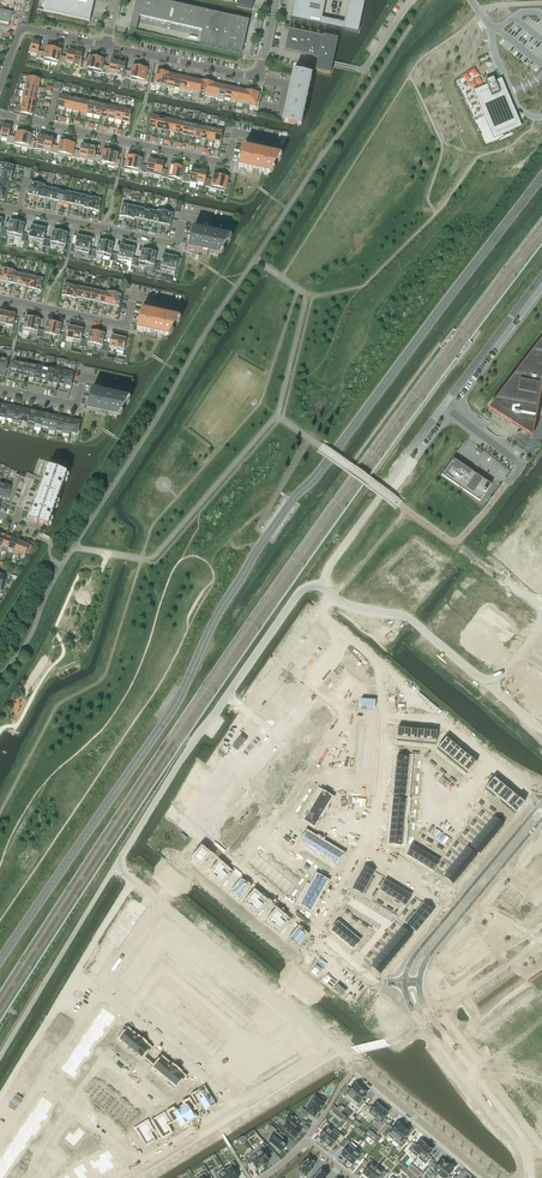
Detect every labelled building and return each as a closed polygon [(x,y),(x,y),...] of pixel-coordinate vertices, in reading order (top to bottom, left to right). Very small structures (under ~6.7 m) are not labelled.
[(43,11),(89,22),(94,0),(46,0),(43,11)] [(243,19),(159,0),(136,0),(132,15),(202,30),(199,44),(236,53),(241,54),(248,20),(243,19)] [(291,18),(293,19),(353,32),(359,33),(359,32),(358,32),(360,23),(363,9),(365,0),(349,0),(344,23),(322,18),(326,0),(295,0),(291,17),(291,18)] [(8,27),(12,12),(0,9),(0,25),(8,27)] [(284,50),(333,60),(337,39),(289,29),(289,30),(285,49),(284,49),(284,50)] [(36,58),(40,59),(41,51),(38,51),(40,41),(32,39),(31,46),(29,46),(28,52),(29,52),(29,54),(30,54),(30,53),(37,54),(36,58)] [(41,51),(40,59),(43,60),(50,62),(53,48),(50,47),(50,46),(47,45),(48,45),(46,45),(45,52),(41,51)] [(53,48),(50,62),(58,63),(61,64),(63,56),(59,55),(61,48),(60,48),(57,47),(56,49),(53,48)] [(73,63),(75,50),(74,50),(71,49),(71,50),(68,50),(66,57),(63,56),(61,64),(65,64),(66,62),(73,63)] [(83,68),(84,61),(81,60),(82,53),(79,52),(79,51),(76,50),(75,50),(73,63),(80,65),(79,68),(83,68)] [(94,69),(96,57),(93,57),(94,55),(91,55),(89,54),(88,62),(84,61),(83,68),(87,69),(87,68),(94,69)] [(104,73),(106,65),(103,65),(104,57),(103,57),(100,57),(100,58),(96,57),(94,69),(93,71),(101,73),(101,72),(104,73)] [(106,65),(104,73),(108,74),(108,73),(115,75),(119,59),(118,59),(115,59),(114,60),(111,59),(109,66),(106,65)] [(119,59),(115,75),(122,76),(122,77),(126,78),(127,70),(124,69),(126,62),(122,61),(122,60),(120,60),(120,59),(119,59)] [(127,70),(126,78),(129,79),(137,81),(140,67),(136,66),(137,65),(134,64),(133,64),(131,71),(127,70)] [(140,67),(137,81),(144,82),(148,82),(149,75),(146,74),(147,67),(146,67),(143,66),(143,67),(140,67)] [(152,76),(150,83),(154,84),(154,85),(160,86),(161,84),(161,83),(163,72),(157,71),(155,76),(152,76)] [(161,83),(161,84),(167,85),(170,73),(163,72),(161,83)] [(293,72),(282,121),(300,125),(304,105),(310,75),(293,72)] [(167,85),(167,87),(173,89),(173,87),(176,75),(170,74),(170,73),(167,85)] [(176,75),(173,87),(180,88),(182,77),(176,75)] [(24,84),(38,87),(40,79),(26,76),(24,84)] [(180,88),(179,90),(186,91),(189,78),(182,77),(180,88)] [(189,78),(186,91),(192,93),(195,80),(189,78)] [(489,90),(478,94),(494,133),(516,123),(505,96),(506,96),(505,93),(504,93),(500,85),(496,86),(494,81),(493,78),(485,81),(487,85),(489,90)] [(195,80),(192,93),(198,94),(199,92),(202,80),(201,80),(201,81),(195,80)] [(198,94),(197,100),(204,101),(205,96),(205,93),(208,82),(202,80),(199,92),(198,94)] [(205,93),(205,96),(211,97),(214,83),(208,82),(205,93)] [(214,83),(211,97),(217,98),(220,85),(214,84),(214,83)] [(23,91),(37,94),(38,87),(24,84),(23,91)] [(220,85),(217,98),(224,100),(224,98),(227,87),(220,85)] [(227,87),(224,98),(230,100),(233,88),(227,87)] [(230,100),(230,101),(237,103),(239,89),(233,88),(230,100)] [(239,89),(237,103),(243,104),(246,90),(245,90),(245,91),(239,89)] [(246,90),(243,104),(249,105),(252,92),(246,90)] [(23,98),(35,101),(37,94),(23,91),(21,98),(23,98)] [(252,92),(249,105),(256,107),(257,102),(258,102),(259,97),(258,96),(259,93),(252,92)] [(65,108),(68,94),(61,93),(58,107),(65,108)] [(72,110),(72,109),(75,97),(75,96),(68,94),(65,108),(72,110)] [(72,109),(79,111),(82,99),(75,97),(72,109)] [(22,105),(34,108),(35,101),(23,98),(22,105)] [(79,111),(86,112),(89,100),(82,99),(79,111)] [(86,112),(93,114),(96,100),(89,99),(89,100),(86,112)] [(96,100),(93,114),(100,116),(103,102),(96,100)] [(107,117),(110,103),(103,102),(100,116),(107,117)] [(114,119),(117,105),(110,103),(107,117),(114,119)] [(34,108),(22,105),(20,113),(32,115),(34,108)] [(117,105),(114,119),(121,120),(124,107),(117,105)] [(121,120),(129,122),(130,119),(132,113),(131,113),(132,108),(124,107),(121,120)] [(325,112),(319,122),(325,125),(331,115),(325,112)] [(151,118),(149,124),(150,124),(150,127),(156,128),(158,121),(159,117),(159,115),(153,113),(152,116),(152,118),(151,118)] [(158,121),(156,128),(163,129),(165,119),(165,116),(159,115),(159,117),(158,121)] [(165,119),(163,129),(169,131),(172,118),(165,116),(165,119)] [(172,118),(169,131),(175,132),(178,119),(172,118)] [(178,119),(175,132),(182,134),(184,121),(179,119),(178,119)] [(184,121),(182,134),(188,135),(191,122),(190,122),(184,121)] [(191,122),(188,135),(194,136),(197,123),(191,122)] [(197,123),(194,136),(201,138),(203,125),(197,123)] [(12,136),(8,135),(11,126),(3,124),(2,131),(0,130),(0,131),(0,137),(0,138),(1,137),(7,139),(6,143),(10,144),(12,136)] [(203,125),(201,138),(207,139),(210,126),(203,125)] [(210,126),(207,139),(213,140),(215,129),(216,130),(216,128),(210,126)] [(215,129),(213,140),(220,142),(220,139),(221,139),(222,134),(222,131),(216,130),(215,129)] [(21,146),(24,132),(21,132),(21,131),(18,130),(17,130),(15,137),(12,136),(10,144),(14,144),(14,145),(21,146)] [(32,148),(34,141),(30,140),(32,133),(30,132),(30,133),(27,132),(27,133),(24,132),(21,146),(28,148),(32,148)] [(43,150),(46,135),(45,134),(42,134),(42,135),(39,134),(37,141),(34,141),(32,148),(36,149),(36,148),(43,150)] [(52,145),(53,137),(50,137),(50,136),(47,135),(46,135),(43,150),(50,151),(50,152),(53,153),(55,145),(52,145)] [(67,142),(64,141),(64,140),(61,139),(60,139),(59,146),(55,145),(53,153),(57,154),(64,156),(67,142)] [(73,142),(71,141),(70,143),(67,142),(64,156),(71,157),(72,157),(75,158),(77,150),(73,149),(75,142),(73,142)] [(86,159),(89,144),(88,144),(85,143),(85,144),(82,144),(80,151),(77,150),(75,158),(79,159),(79,158),(86,159)] [(97,162),(98,155),(95,154),(96,147),(93,146),(93,145),(90,144),(89,144),(86,159),(93,161),(93,162),(97,162)] [(241,157),(239,168),(268,175),(280,155),(260,151),(243,147),(241,157)] [(108,163),(110,151),(107,151),(107,149),(104,149),(103,148),(102,156),(98,155),(97,162),(100,163),(101,162),(107,163),(108,163)] [(108,163),(107,163),(107,165),(115,167),(115,166),(118,167),(120,159),(116,159),(118,152),(117,151),(114,151),(113,152),(110,151),(108,163)] [(122,161),(121,168),(124,169),(124,170),(131,171),(134,157),(131,156),(132,155),(127,154),(126,162),(122,161)] [(134,157),(131,171),(139,173),(139,172),(142,173),(144,165),(141,164),(142,157),(138,156),(138,158),(134,157)] [(144,165),(142,173),(146,174),(146,173),(153,175),(157,159),(153,158),(152,160),(149,159),(147,166),(144,165)] [(157,159),(153,175),(160,176),(160,177),(164,178),(166,170),(162,169),(164,162),(160,161),(161,160),(157,159)] [(12,173),(14,166),(2,163),(2,165),(0,165),(0,170),(12,173)] [(166,170),(164,178),(167,178),(167,179),(175,181),(175,178),(178,166),(175,166),(175,164),(171,164),(169,171),(166,170)] [(178,166),(175,178),(182,180),(182,181),(185,182),(187,175),(184,174),(185,167),(181,166),(181,167),(178,166)] [(187,175),(185,182),(189,183),(189,182),(196,184),(197,182),(200,169),(199,168),(196,168),(195,169),(192,168),(191,175),(187,175)] [(200,169),(197,182),(204,183),(203,186),(207,187),(209,179),(205,179),(207,171),(203,171),(204,169),(200,169)] [(9,180),(11,181),(12,173),(0,170),(0,178),(9,180)] [(209,179),(207,187),(211,188),(210,188),(218,190),(221,176),(218,175),(218,174),(214,173),(212,180),(209,179)] [(221,176),(218,190),(224,191),(224,195),(228,196),(231,183),(227,183),(228,176),(224,175),(224,177),(221,176)] [(9,187),(10,184),(9,184),(9,180),(0,178),(0,185),(9,187)] [(35,197),(38,184),(37,184),(30,182),(28,194),(32,195),(31,196),(35,197)] [(38,184),(35,197),(38,198),(38,197),(42,198),(45,185),(44,185),(43,185),(43,183),(38,182),(37,184),(38,184)] [(44,185),(45,185),(42,198),(46,198),(45,199),(49,200),(52,186),(45,184),(44,185)] [(6,194),(7,190),(8,191),(9,187),(0,185),(0,193),(6,194)] [(56,201),(59,187),(52,186),(49,200),(52,201),(52,200),(56,201)] [(63,203),(66,191),(66,189),(59,187),(56,201),(60,201),(60,203),(63,203)] [(73,193),(70,204),(74,204),(74,206),(77,206),(80,192),(73,190),(72,193),(73,193)] [(66,191),(63,203),(66,204),(67,203),(70,204),(73,193),(72,193),(66,191)] [(84,207),(87,193),(80,192),(77,206),(80,207),(81,206),(84,207)] [(91,210),(94,195),(87,193),(84,207),(84,208),(91,210)] [(100,196),(94,195),(91,210),(98,211),(101,199),(99,199),(100,196)] [(122,204),(120,216),(121,216),(127,217),(130,205),(130,203),(123,201),(122,204)] [(130,205),(127,217),(134,219),(135,218),(134,218),(137,207),(136,207),(130,205)] [(137,207),(134,218),(135,218),(136,218),(138,218),(138,220),(141,220),(144,208),(144,207),(144,206),(137,205),(136,207),(137,207)] [(144,208),(141,220),(144,221),(145,220),(147,220),(148,221),(151,210),(150,210),(144,208)] [(151,210),(148,221),(150,221),(152,222),(152,223),(155,223),(158,209),(151,208),(150,210),(151,210)] [(158,209),(155,223),(158,224),(159,223),(161,223),(162,224),(165,210),(160,209),(159,211),(158,210),(158,209)] [(165,210),(162,224),(164,224),(166,225),(166,226),(169,227),(170,225),(172,213),(171,213),(171,212),(165,210)] [(7,235),(14,237),(17,221),(14,220),(14,221),(10,220),(8,230),(4,229),(3,237),(6,238),(7,235)] [(21,222),(17,221),(14,237),(21,238),(20,241),(24,242),(26,234),(22,234),(25,224),(21,223),(21,222)] [(29,235),(26,234),(24,242),(28,243),(28,240),(36,241),(39,226),(36,225),(35,226),(31,225),(29,235)] [(45,247),(46,247),(47,239),(44,238),(46,228),(42,227),(42,226),(39,226),(36,241),(43,243),(42,246),(43,246),(44,246),(45,246),(45,247)] [(220,256),(231,237),(193,229),(189,249),(220,256)] [(50,244),(57,246),(61,230),(57,230),(57,231),(53,230),(51,240),(47,239),(46,247),(49,247),(50,244)] [(64,231),(61,230),(57,246),(64,248),(64,251),(67,251),(69,244),(65,243),(68,233),(64,232),(64,231)] [(71,244),(70,252),(73,253),(74,250),(81,251),(85,236),(81,235),(81,236),(77,235),(75,245),(71,244)] [(85,236),(81,251),(88,253),(88,256),(91,257),(93,249),(90,248),(92,238),(88,237),(88,236),(85,236)] [(93,249),(91,257),(95,257),(96,254),(103,256),(106,240),(103,240),(103,241),(99,240),(97,250),(93,249)] [(106,240),(103,256),(110,258),(109,261),(113,261),(115,254),(111,253),(113,243),(109,242),(110,241),(106,240)] [(115,254),(113,261),(117,262),(117,259),(124,261),(128,245),(125,244),(124,245),(120,244),(118,254),(115,254)] [(128,245),(124,261),(125,261),(131,263),(131,265),(134,266),(136,258),(133,258),(135,248),(131,247),(131,246),(128,245)] [(136,258),(134,266),(138,267),(139,262),(146,263),(149,250),(146,249),(146,250),(142,249),(140,259),(136,258)] [(146,263),(146,266),(153,268),(152,270),(156,271),(158,263),(154,262),(156,252),(152,252),(153,251),(149,250),(146,263)] [(158,263),(156,271),(160,272),(160,269),(167,270),(168,268),(171,255),(168,254),(167,255),(163,254),(161,264),(158,263)] [(168,268),(167,270),(175,272),(174,275),(178,276),(179,268),(176,267),(178,257),(174,256),(174,255),(171,255),(168,268)] [(8,269),(5,283),(8,284),(8,283),(12,283),(15,270),(14,270),(14,269),(8,268),(8,269)] [(15,270),(12,283),(16,284),(16,285),(19,286),(22,274),(22,272),(15,270)] [(22,274),(19,286),(22,287),(22,286),(26,286),(29,276),(29,273),(22,272),(22,274)] [(26,286),(26,288),(33,289),(36,277),(29,276),(26,286)] [(36,277),(33,289),(40,291),(43,279),(36,277)] [(64,283),(62,296),(69,297),(72,285),(72,284),(66,282),(66,284),(64,283)] [(72,285),(69,297),(76,299),(77,297),(76,297),(79,287),(72,285)] [(86,288),(83,300),(86,301),(87,300),(90,300),(93,290),(93,287),(86,286),(86,288)] [(79,287),(76,297),(77,297),(80,298),(80,299),(83,300),(86,288),(79,287)] [(93,290),(90,300),(94,301),(94,302),(97,303),(100,291),(93,290)] [(107,293),(104,304),(108,304),(108,305),(111,306),(114,293),(114,291),(109,290),(109,292),(107,291),(107,293)] [(100,291),(97,303),(100,304),(101,303),(104,304),(107,293),(100,291)] [(114,293),(111,306),(115,307),(115,306),(119,307),(121,294),(114,293)] [(5,327),(8,311),(5,310),(5,311),(1,310),(0,314),(0,326),(5,327)] [(169,337),(180,318),(142,310),(137,331),(169,337)] [(8,311),(5,327),(6,324),(12,326),(11,331),(15,332),(17,324),(13,324),(15,314),(11,313),(12,312),(8,311)] [(22,330),(30,332),(33,316),(30,316),(29,317),(25,316),(23,326),(20,325),(18,333),(22,334),(22,330)] [(36,337),(40,338),(41,330),(38,329),(40,319),(36,318),(36,317),(33,316),(30,332),(37,334),(36,337)] [(41,330),(40,338),(43,338),(44,333),(52,334),(55,321),(51,320),(51,321),(47,321),(45,331),(41,330)] [(55,321),(52,334),(59,336),(58,341),(61,342),(63,334),(60,334),(62,324),(58,323),(58,322),(55,321)] [(63,334),(61,342),(65,343),(66,338),(73,339),(76,326),(73,325),(73,326),(69,325),(66,335),(63,334)] [(73,339),(72,341),(80,343),(79,346),(83,347),(84,339),(81,338),(83,329),(79,328),(79,327),(76,326),(73,339)] [(84,339),(83,347),(86,348),(87,345),(94,346),(95,344),(98,331),(94,330),(94,331),(90,330),(88,340),(84,339)] [(98,331),(95,344),(102,346),(101,351),(104,352),(106,344),(102,343),(105,333),(101,332),(101,331),(98,331)] [(106,344),(104,352),(108,353),(109,347),(116,349),(119,335),(116,335),(116,336),(112,335),(109,345),(106,344)] [(116,349),(116,351),(123,353),(122,356),(126,356),(128,349),(127,349),(124,348),(125,345),(126,338),(122,337),(122,336),(119,335),(116,349)] [(488,410),(531,439),(536,412),(541,383),(541,339),(492,404),(488,410)] [(0,365),(0,370),(5,371),(8,357),(2,355),(1,358),(2,358),(0,365)] [(13,361),(10,372),(13,373),(16,374),(19,361),(19,359),(13,358),(13,361)] [(19,361),(16,374),(22,375),(25,360),(19,359),(19,361)] [(25,360),(22,375),(28,376),(31,365),(32,362),(25,360)] [(31,365),(28,376),(34,378),(37,366),(31,365)] [(37,366),(34,378),(40,379),(43,367),(37,366)] [(46,380),(45,382),(52,384),(53,382),(52,382),(52,381),(55,367),(53,366),(50,366),(49,368),(47,376),(46,380)] [(43,367),(40,379),(46,380),(47,376),(49,368),(43,367)] [(52,381),(52,382),(53,382),(58,383),(61,371),(62,368),(55,367),(52,381)] [(61,371),(58,383),(64,384),(67,372),(61,371)] [(67,372),(64,384),(70,386),(70,385),(73,374),(67,372)] [(92,389),(87,410),(117,417),(128,397),(92,389)] [(0,413),(0,417),(6,418),(9,404),(7,403),(6,406),(2,405),(0,413)] [(9,404),(6,418),(13,419),(16,408),(11,407),(12,404),(9,404)] [(13,419),(12,422),(20,424),(20,421),(23,407),(21,406),(21,409),(16,408),(13,419)] [(23,407),(20,421),(27,423),(30,411),(25,410),(26,407),(23,407)] [(27,423),(27,425),(34,427),(38,410),(35,409),(35,412),(30,411),(27,423)] [(38,410),(34,427),(41,429),(42,426),(44,414),(39,413),(40,410),(38,410)] [(44,414),(42,426),(48,427),(49,427),(52,413),(49,413),(49,415),(44,414)] [(48,427),(48,430),(55,432),(56,429),(58,417),(53,416),(54,414),(52,413),(49,427),(48,427)] [(58,417),(56,429),(62,430),(63,430),(66,416),(63,416),(63,418),(58,417)] [(62,430),(62,433),(69,435),(70,432),(72,420),(68,419),(68,417),(66,416),(63,430),(62,430)] [(72,420),(70,432),(77,433),(80,422),(80,419),(78,419),(77,421),(72,420)] [(453,459),(442,475),(446,478),(458,486),(459,485),(464,488),(463,489),(480,501),(491,485),(474,473),(474,474),(469,471),(470,470),(458,462),(453,459)] [(67,473),(48,466),(29,519),(48,526),(67,473)] [(8,496),(7,498),(8,499),(11,500),(19,476),(20,475),(16,474),(15,474),(11,487),(10,489),(10,491),(9,494),(8,496)] [(5,485),(1,496),(5,497),(7,498),(8,496),(9,494),(10,491),(10,489),(11,487),(9,486),(5,485)] [(1,550),(6,552),(12,538),(6,535),(1,550)] [(12,554),(17,540),(12,538),(6,552),(12,554)] [(18,556),(23,542),(17,540),(12,554),(18,556)] [(23,542),(18,556),(19,553),(25,555),(26,553),(29,554),(32,546),(29,545),(29,544),(23,542)] [(1,587),(1,585),(4,586),(5,584),(9,585),(11,579),(7,577),(4,576),(5,576),(0,574),(0,587),(1,587)] [(398,727),(396,741),(403,742),(404,728),(398,727)] [(430,730),(429,744),(436,745),(437,731),(430,730)] [(446,737),(436,749),(441,753),(451,742),(446,737)] [(451,742),(441,753),(446,758),(456,746),(451,742)] [(456,746),(446,758),(451,762),(461,750),(456,746)] [(461,750),(451,762),(456,766),(466,754),(461,750)] [(466,754),(456,766),(461,770),(471,758),(466,754)] [(397,756),(396,762),(410,764),(411,757),(397,756)] [(471,758),(461,770),(467,774),(476,763),(471,758)] [(486,787),(484,789),(489,793),(499,781),(494,777),(486,787)] [(499,781),(489,793),(494,797),(504,786),(499,781)] [(505,784),(497,794),(502,798),(509,790),(510,788),(505,784)] [(394,788),(393,795),(407,796),(408,789),(394,788)] [(502,798),(499,802),(504,806),(514,794),(509,790),(502,798)] [(319,791),(316,796),(327,804),(331,798),(319,791)] [(254,793),(217,837),(227,845),(264,801),(254,793)] [(514,794),(504,806),(509,810),(519,798),(514,794)] [(316,796),(312,802),(324,809),(327,804),(316,796)] [(393,798),(392,805),(408,806),(408,799),(393,798)] [(519,798),(509,810),(514,814),(524,802),(519,798)] [(312,802),(309,807),(321,815),(324,809),(312,802)] [(309,807),(305,813),(317,820),(321,815),(309,807)] [(305,813),(302,819),(314,826),(317,820),(305,813)] [(494,817),(490,822),(499,829),(503,825),(494,817)] [(490,822),(486,827),(495,834),(499,829),(490,822)] [(486,827),(482,832),(491,839),(495,834),(486,827)] [(482,832),(479,836),(487,844),(491,839),(482,832)] [(307,833),(301,843),(305,846),(305,847),(305,848),(312,836),(307,833)] [(312,836),(305,848),(310,851),(317,839),(312,836)] [(479,836),(475,841),(483,848),(487,844),(479,836)] [(389,837),(389,844),(404,845),(405,838),(389,837)] [(317,839),(310,851),(315,854),(322,842),(317,839)] [(475,841),(471,846),(479,853),(483,848),(475,841)] [(322,842),(315,854),(320,857),(327,845),(322,842)] [(414,843),(407,855),(412,858),(419,846),(414,843)] [(327,845),(320,857),(325,860),(332,848),(327,845)] [(419,846),(412,858),(417,861),(425,849),(419,846)] [(195,859),(193,861),(199,866),(204,861),(202,861),(208,854),(202,848),(194,858),(195,859)] [(332,848),(325,860),(330,863),(337,851),(332,848)] [(468,848),(464,852),(473,860),(477,855),(468,848)] [(530,854),(534,858),(539,861),(541,858),(541,854),(534,848),(530,854)] [(425,849),(417,861),(423,864),(430,852),(425,849)] [(337,851),(330,863),(335,866),(342,854),(337,851)] [(430,852),(423,864),(428,867),(434,857),(433,858),(429,855),(430,852)] [(464,852),(460,857),(469,865),(473,860),(464,852)] [(257,854),(250,863),(255,867),(262,858),(257,854)] [(530,854),(526,858),(535,866),(539,861),(534,858),(530,854)] [(434,857),(428,867),(433,871),(440,860),(434,857)] [(460,857),(456,862),(465,869),(469,865),(460,857)] [(262,858),(255,867),(259,871),(267,862),(262,858)] [(526,858),(522,863),(531,871),(535,866),(526,858)] [(267,862),(259,871),(264,875),(271,866),(267,862)] [(456,862),(452,867),(461,874),(465,869),(456,862)] [(211,866),(206,872),(215,879),(225,867),(219,863),(214,869),(211,866)] [(522,863),(518,868),(527,876),(531,871),(522,863)] [(271,866),(264,875),(269,879),(276,870),(271,866)] [(364,866),(361,872),(373,879),(374,878),(371,877),(374,872),(364,866)] [(225,867),(215,879),(224,887),(229,881),(225,878),(230,872),(225,867)] [(452,867),(448,871),(457,879),(461,874),(452,867)] [(518,868),(513,873),(523,881),(527,876),(518,868)] [(276,870),(269,879),(274,883),(281,874),(276,870)] [(448,871),(444,876),(451,882),(453,884),(457,879),(448,871)] [(361,872),(358,877),(371,884),(373,879),(361,872)] [(281,874),(274,883),(278,887),(286,878),(281,874)] [(317,876),(313,882),(323,887),(326,881),(317,876)] [(358,877),(355,883),(368,889),(371,884),(358,877)] [(286,878),(278,887),(283,891),(290,882),(286,878)] [(386,880),(380,890),(385,893),(384,894),(385,894),(391,884),(386,880)] [(233,885),(228,890),(232,893),(238,898),(248,887),(242,881),(236,887),(233,885)] [(290,882),(283,891),(288,895),(295,886),(290,882)] [(308,886),(320,893),(323,887),(313,882),(310,887),(308,886)] [(355,883),(352,888),(364,895),(368,889),(355,883)] [(391,884),(385,894),(390,897),(396,887),(391,884)] [(510,885),(507,890),(512,894),(514,889),(515,888),(510,885)] [(308,886),(305,892),(317,898),(320,893),(308,886)] [(396,887),(390,897),(394,900),(393,901),(394,901),(401,890),(396,887)] [(512,894),(511,894),(516,897),(520,892),(514,889),(512,894)] [(401,890),(394,901),(399,904),(406,893),(401,890)] [(246,896),(242,901),(250,909),(260,897),(255,892),(250,898),(246,896)] [(302,897),(301,897),(314,904),(317,898),(305,892),(304,892),(306,893),(303,898),(302,897)] [(406,893),(399,904),(399,905),(400,903),(405,906),(405,905),(406,904),(411,896),(406,893)] [(496,894),(490,905),(498,910),(502,902),(505,904),(509,898),(505,896),(504,899),(496,894)] [(260,897),(250,909),(259,916),(264,910),(261,908),(266,901),(260,897)] [(301,897),(298,903),(310,910),(314,904),(301,897)] [(508,906),(504,913),(511,918),(518,907),(511,903),(512,900),(509,898),(505,904),(508,906)] [(423,903),(419,908),(429,916),(433,911),(432,910),(430,908),(429,908),(423,903)] [(518,907),(511,918),(518,922),(523,915),(526,917),(529,911),(526,909),(524,911),(518,907)] [(413,911),(413,912),(425,921),(429,916),(419,908),(415,913),(413,911)] [(269,914),(264,920),(273,927),(282,915),(277,911),(272,917),(269,914)] [(529,918),(524,926),(532,931),(539,920),(531,915),(533,913),(529,911),(526,917),(529,918)] [(413,912),(409,917),(420,926),(425,921),(413,912)] [(282,915),(273,927),(274,926),(279,930),(278,931),(281,934),(286,929),(283,926),(288,920),(282,915)] [(409,917),(404,922),(416,932),(420,926),(409,917)] [(339,919),(330,930),(335,934),(344,923),(339,919)] [(344,923),(335,934),(340,938),(349,927),(344,923)] [(476,925),(464,934),(468,940),(481,931),(476,925)] [(349,927),(340,938),(344,942),(351,933),(347,930),(349,927)] [(403,928),(398,933),(407,940),(411,935),(403,928)] [(291,933),(286,938),(289,941),(291,939),(297,944),(305,934),(299,929),(294,935),(291,933)] [(351,933),(344,942),(348,945),(356,937),(351,933)] [(398,933),(395,937),(404,945),(407,940),(398,933)] [(492,934),(479,942),(483,949),(489,944),(496,939),(492,934)] [(496,939),(489,944),(493,950),(506,941),(502,935),(496,939)] [(356,937),(348,945),(353,949),(360,941),(356,937)] [(395,937),(391,942),(400,950),(404,945),(395,937)] [(180,942),(175,947),(178,950),(180,948),(185,952),(193,942),(192,942),(192,943),(187,939),(182,944),(180,942)] [(193,942),(185,952),(190,956),(198,947),(193,942)] [(391,942),(387,947),(396,954),(400,950),(391,942)] [(461,943),(449,952),(453,958),(466,950),(461,943)] [(198,947),(190,956),(195,960),(203,951),(202,951),(197,947),(198,947)] [(387,947),(383,952),(392,959),(396,954),(387,947)] [(203,951),(195,960),(200,964),(208,955),(203,951)] [(492,951),(479,960),(484,966),(496,957),(492,951)] [(383,952),(379,956),(388,964),(392,959),(383,952)] [(208,955),(200,964),(205,969),(212,960),(207,956),(208,955)] [(379,956),(375,961),(384,968),(388,964),(379,956)] [(212,960),(205,969),(210,973),(217,963),(217,964),(212,960)] [(479,960),(467,968),(471,974),(484,966),(479,960)] [(375,961),(371,966),(380,973),(384,968),(375,961)] [(217,963),(210,973),(214,977),(222,967),(217,963)] [(222,967),(214,977),(220,981),(227,972),(222,968),(223,967),(222,967)] [(460,973),(448,982),(452,988),(465,979),(462,974),(460,973)] [(231,975),(223,984),(229,989),(237,979),(236,980),(231,975)] [(237,979),(229,989),(234,993),(233,993),(234,993),(242,983),(237,979)] [(242,983),(234,993),(239,997),(246,988),(241,984),(242,983)] [(246,988),(239,997),(244,1001),(252,992),(251,991),(251,992),(246,988)] [(154,992),(146,1001),(152,1006),(159,997),(154,992)] [(252,992),(244,1001),(249,1005),(256,996),(252,992)] [(256,996),(249,1005),(254,1009),(261,1000),(256,996),(257,996),(256,996)] [(159,997),(152,1006),(156,1010),(164,1001),(159,997)] [(254,1009),(253,1010),(258,1014),(266,1005),(261,1000),(254,1009)] [(164,1001),(156,1010),(161,1014),(161,1015),(169,1005),(164,1001)] [(169,1005),(161,1015),(166,1019),(174,1009),(169,1005)] [(266,1005),(258,1014),(263,1018),(271,1009),(266,1005)] [(103,1008),(99,1013),(112,1021),(115,1016),(103,1008)] [(174,1009),(166,1019),(167,1018),(171,1022),(179,1013),(174,1009)] [(271,1009),(263,1018),(264,1018),(269,1022),(276,1013),(271,1009)] [(95,1017),(95,1018),(108,1026),(112,1021),(99,1013),(96,1018),(95,1017)] [(276,1013),(269,1022),(274,1026),(272,1028),(275,1030),(280,1025),(277,1022),(281,1017),(276,1013)] [(95,1018),(92,1023),(105,1031),(102,1030),(106,1025),(108,1027),(108,1026),(95,1018)] [(185,1018),(177,1027),(182,1031),(190,1022),(185,1018)] [(190,1022),(182,1031),(187,1036),(195,1027),(190,1022)] [(92,1023),(89,1028),(101,1037),(105,1031),(92,1023)] [(195,1027),(187,1036),(192,1040),(200,1031),(195,1027)] [(85,1033),(95,1040),(97,1041),(100,1036),(101,1037),(89,1028),(86,1033),(85,1033)] [(128,1029),(120,1039),(125,1043),(133,1034),(128,1029)] [(200,1031),(192,1040),(197,1044),(205,1035),(200,1031)] [(85,1033),(81,1038),(92,1045),(95,1040),(85,1033)] [(133,1034),(125,1043),(131,1048),(139,1038),(138,1038),(133,1034)] [(292,1036),(288,1037),(292,1044),(295,1042),(301,1050),(307,1046),(300,1034),(293,1038),(292,1036)] [(205,1035),(197,1044),(197,1045),(197,1044),(202,1048),(210,1039),(205,1035)] [(82,1038),(79,1043),(91,1052),(89,1050),(92,1045),(81,1038),(82,1038)] [(139,1038),(131,1048),(136,1052),(144,1042),(139,1038)] [(210,1039),(202,1048),(207,1052),(215,1043),(210,1039)] [(144,1042),(136,1052),(141,1057),(149,1047),(144,1043),(144,1042)] [(75,1048),(88,1057),(91,1052),(79,1043),(75,1048)] [(215,1043),(207,1052),(212,1056),(220,1047),(215,1043)] [(280,1047),(274,1051),(282,1063),(288,1059),(283,1052),(287,1050),(282,1043),(279,1045),(280,1047)] [(75,1048),(71,1053),(82,1060),(85,1055),(88,1057),(75,1048)] [(266,1053),(263,1055),(267,1062),(271,1060),(275,1067),(282,1063),(274,1051),(268,1055),(266,1053)] [(72,1054),(68,1059),(78,1065),(82,1060),(71,1053),(72,1054)] [(162,1058),(154,1067),(160,1072),(159,1073),(167,1062),(162,1058)] [(254,1062),(247,1066),(255,1078),(261,1075),(257,1067),(260,1065),(256,1058),(252,1060),(254,1062)] [(64,1063),(77,1072),(75,1070),(78,1065),(68,1059),(65,1063),(64,1063)] [(167,1062),(159,1073),(164,1077),(173,1066),(172,1067),(167,1062)] [(64,1063),(61,1069),(74,1077),(77,1072),(64,1063)] [(173,1066),(164,1077),(165,1076),(170,1080),(168,1083),(178,1071),(173,1066)] [(239,1068),(236,1070),(240,1077),(244,1075),(248,1082),(255,1078),(247,1066),(241,1070),(239,1068)] [(178,1071),(168,1083),(174,1087),(183,1076),(178,1071),(179,1071),(178,1071)] [(95,1082),(87,1091),(92,1095),(99,1086),(95,1082)] [(347,1088),(342,1094),(350,1101),(361,1089),(355,1084),(350,1090),(347,1088)] [(99,1086),(92,1095),(96,1098),(103,1089),(99,1086)] [(103,1089),(96,1098),(100,1101),(107,1093),(103,1089)] [(361,1089),(350,1101),(359,1109),(364,1102),(361,1100),(367,1093),(361,1089)] [(197,1093),(194,1095),(198,1102),(201,1100),(206,1108),(213,1104),(205,1091),(199,1095),(197,1093)] [(107,1093),(100,1101),(104,1105),(112,1096),(107,1093)] [(42,1096),(38,1101),(49,1109),(53,1103),(42,1096)] [(303,1109),(300,1113),(307,1117),(309,1114),(314,1117),(318,1112),(319,1112),(324,1104),(323,1103),(325,1099),(321,1096),(319,1100),(315,1097),(306,1111),(303,1109)] [(114,1098),(106,1107),(111,1110),(118,1101),(114,1098)] [(186,1105),(180,1109),(188,1121),(194,1117),(190,1110),(193,1108),(189,1100),(185,1103),(186,1105)] [(39,1102),(36,1107),(48,1115),(46,1113),(49,1109),(38,1101),(38,1102),(39,1102)] [(118,1101),(111,1110),(115,1114),(122,1105),(118,1101)] [(369,1106),(364,1112),(372,1120),(382,1108),(377,1103),(372,1109),(369,1106)] [(122,1105),(115,1114),(119,1117),(126,1108),(122,1105)] [(32,1111),(45,1120),(48,1115),(36,1107),(32,1112),(32,1111)] [(126,1108),(119,1117),(123,1121),(131,1112),(126,1108)] [(382,1108),(372,1120),(381,1127),(387,1121),(384,1118),(388,1113),(382,1108)] [(173,1110),(169,1112),(174,1120),(177,1117),(181,1125),(188,1121),(180,1109),(174,1112),(173,1110)] [(32,1111),(28,1117),(41,1125),(39,1124),(42,1119),(44,1120),(45,1120),(32,1111)] [(131,1112),(123,1121),(128,1124),(135,1115),(131,1112)] [(164,1115),(154,1121),(163,1136),(170,1132),(165,1124),(168,1122),(164,1115)] [(287,1123),(283,1128),(294,1138),(301,1130),(297,1126),(300,1123),(290,1115),(285,1121),(287,1123)] [(29,1117),(25,1122),(38,1130),(41,1125),(28,1117),(29,1117)] [(21,1126),(21,1127),(34,1136),(38,1130),(25,1122),(22,1127),(21,1126)] [(147,1122),(137,1129),(146,1144),(153,1140),(148,1132),(151,1130),(147,1122)] [(324,1131),(318,1138),(324,1143),(335,1130),(326,1122),(321,1129),(324,1131)] [(388,1126),(381,1134),(385,1138),(387,1136),(393,1140),(404,1128),(398,1123),(392,1129),(388,1126)] [(21,1127),(18,1132),(28,1139),(32,1134),(34,1136),(21,1127)] [(70,1132),(65,1138),(74,1146),(85,1132),(79,1127),(73,1134),(70,1132)] [(404,1128),(393,1140),(402,1148),(407,1141),(404,1139),(409,1132),(404,1128)] [(335,1130),(324,1143),(330,1147),(335,1141),(338,1143),(344,1137),(335,1130)] [(268,1141),(281,1152),(281,1151),(285,1146),(286,1146),(279,1140),(282,1136),(275,1131),(272,1134),(274,1136),(269,1141),(268,1141)] [(18,1132),(15,1137),(26,1145),(25,1144),(28,1139),(18,1132)] [(11,1142),(23,1150),(26,1145),(15,1137),(12,1142),(11,1142)] [(413,1143),(408,1150),(417,1157),(426,1145),(421,1140),(416,1146),(413,1143)] [(345,1150),(341,1155),(346,1160),(354,1150),(349,1145),(351,1143),(347,1141),(342,1147),(345,1150)] [(11,1142),(8,1147),(18,1154),(21,1149),(23,1150),(11,1142)] [(262,1145),(253,1151),(263,1165),(269,1161),(264,1154),(267,1151),(262,1145)] [(426,1145),(417,1157),(425,1164),(431,1158),(428,1155),(432,1150),(426,1145)] [(8,1148),(5,1152),(15,1159),(18,1154),(8,1147),(7,1147),(8,1148)] [(354,1150),(346,1160),(352,1165),(357,1159),(360,1162),(365,1155),(356,1148),(354,1150)] [(109,1149),(99,1155),(108,1170),(114,1166),(110,1159),(113,1157),(109,1149)] [(253,1151),(244,1158),(249,1165),(252,1162),(257,1169),(263,1165),(253,1151)] [(1,1157),(11,1164),(15,1159),(5,1152),(1,1157)] [(93,1159),(89,1161),(93,1169),(97,1167),(101,1174),(108,1170),(99,1155),(99,1156),(100,1158),(94,1162),(93,1159)] [(0,1158),(0,1164),(8,1169),(11,1164),(1,1157),(0,1158)] [(304,1162),(297,1170),(305,1177),(314,1166),(313,1166),(315,1163),(309,1158),(308,1160),(307,1159),(306,1160),(307,1160),(305,1162),(304,1162)] [(362,1173),(368,1177),(378,1166),(369,1159),(364,1165),(367,1168),(362,1173)] [(433,1164),(428,1170),(437,1177),(448,1165),(442,1160),(436,1166),(433,1164)] [(225,1170),(229,1177),(238,1177),(234,1171),(237,1169),(233,1162),(229,1164),(231,1167),(225,1170)] [(73,1169),(78,1177),(88,1177),(84,1172),(87,1170),(83,1163),(73,1169)] [(437,1177),(450,1177),(448,1176),(453,1170),(448,1165),(437,1177)] [(368,1177),(378,1177),(379,1177),(383,1177),(387,1174),(378,1166),(368,1177)] [(213,1174),(216,1177),(229,1177),(225,1170),(223,1168),(213,1174)]
